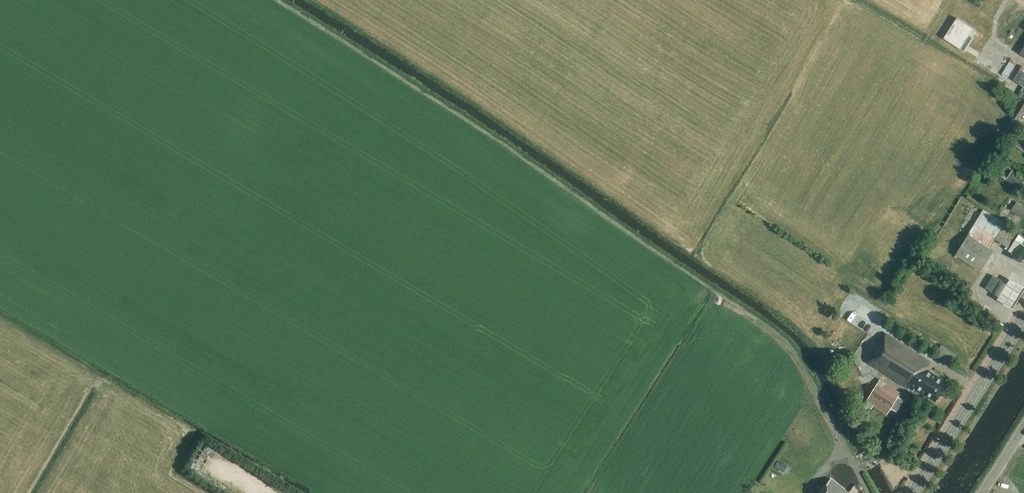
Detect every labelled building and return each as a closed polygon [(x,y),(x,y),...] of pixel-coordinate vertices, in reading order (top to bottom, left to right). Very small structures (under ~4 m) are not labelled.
[(974,34),(976,31),(958,19),(945,38),(964,51),(973,38),(969,36),(971,33),(974,34)] [(993,60),(985,73),(991,76),(999,63),(993,60)] [(1013,80),(1023,86),(1023,87),(1023,66),(1022,65),(1013,80)] [(1011,124),(1023,132),(1023,103),(1011,124)] [(1014,170),(1007,180),(1019,188),(1023,181),(1023,177),(1014,170)] [(1011,211),(1023,218),(1023,217),(1023,207),(1017,202),(1011,211)] [(1010,248),(1019,233),(984,210),(969,234),(991,248),(997,240),(1010,248)] [(981,271),(994,251),(969,234),(960,247),(955,255),(981,271)] [(1022,244),(1023,241),(1023,237),(1019,234),(1015,240),(1009,250),(1015,254),(1013,257),(1021,262),(1023,259),(1023,260),(1023,246),(1022,244)] [(998,245),(993,257),(999,259),(1004,247),(998,245)] [(1009,261),(1006,266),(1017,273),(1020,267),(1009,261)] [(993,293),(1000,280),(993,276),(985,289),(993,293)] [(1010,279),(1007,285),(1000,281),(993,293),(999,298),(997,300),(1013,309),(1023,291),(1023,288),(1010,279)] [(936,402),(948,383),(927,370),(932,362),(887,333),(868,363),(905,387),(906,387),(913,391),(915,388),(936,402)] [(870,398),(890,410),(901,393),(880,380),(870,398)] [(783,462),(778,459),(774,466),(778,470),(783,462)] [(848,492),(858,480),(840,466),(819,492),(849,492),(848,492)]
